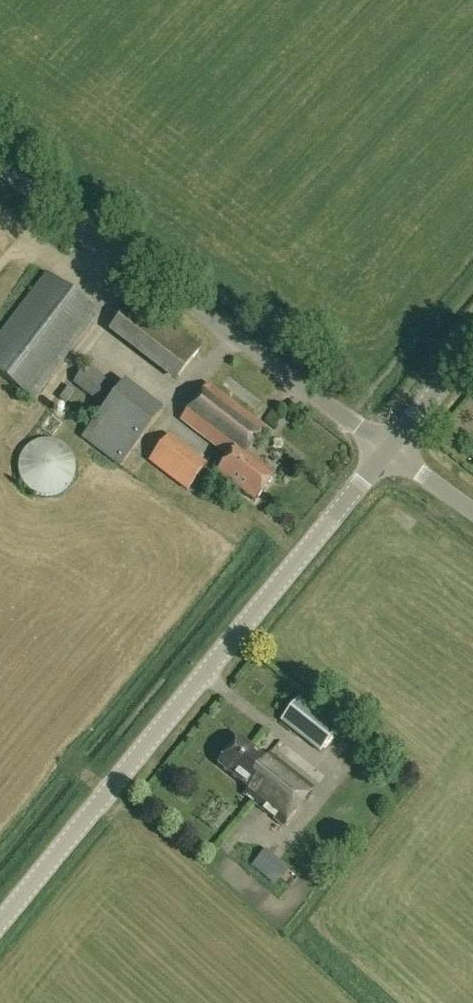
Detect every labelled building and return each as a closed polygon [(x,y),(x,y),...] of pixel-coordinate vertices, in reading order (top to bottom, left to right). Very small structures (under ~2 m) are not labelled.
[(33,400),(98,314),(46,275),(0,335),(0,375),(33,400)] [(112,328),(179,378),(200,350),(192,343),(133,299),(112,328)] [(73,384),(99,404),(113,386),(87,366),(73,384)] [(86,436),(132,464),(170,402),(123,374),(86,436)] [(208,385),(180,421),(229,459),(218,474),(254,502),(274,476),(246,455),(266,430),(208,385)] [(148,462),(186,492),(208,465),(169,435),(148,462)] [(35,443),(27,448),(22,455),(19,463),(18,472),(21,481),(26,488),(32,494),(41,497),(50,497),(58,495),(66,490),(71,483),(74,475),(75,466),(72,457),(68,450),(61,444),(52,441),(43,441),(35,443)] [(308,708),(291,730),(319,753),(337,731),(308,708)] [(218,765),(248,790),(243,796),(283,827),(313,789),(270,755),(266,760),(239,739),(218,765)] [(251,867),(274,887),(290,869),(266,849),(251,867)]
